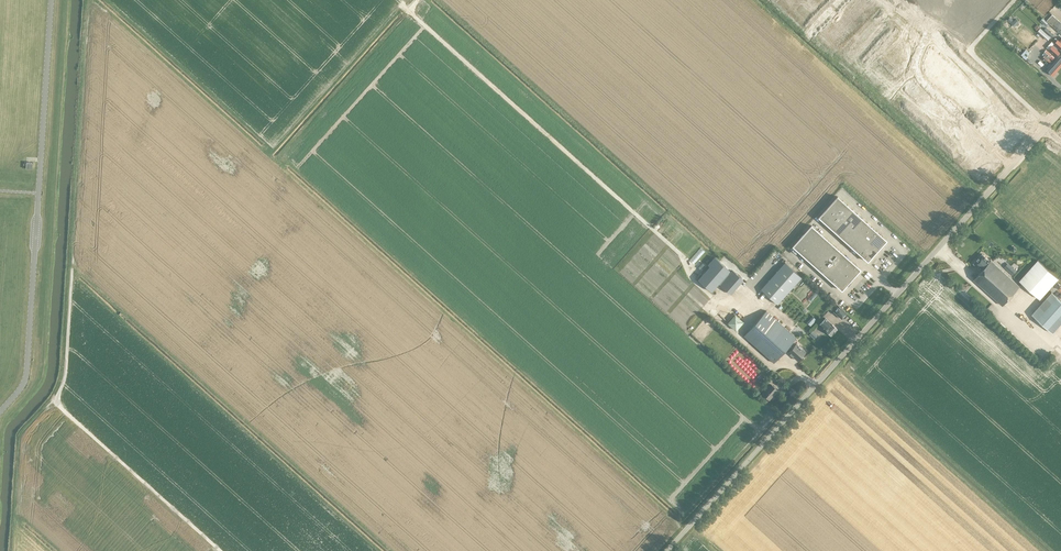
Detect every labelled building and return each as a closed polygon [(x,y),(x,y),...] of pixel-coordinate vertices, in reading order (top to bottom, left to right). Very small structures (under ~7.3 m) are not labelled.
[(1046,21),(1052,26),(1056,29),(1057,28),(1060,31),(1060,23),(1058,20),(1052,15),(1046,21)] [(1037,24),(1035,27),(1048,39),(1054,34),(1043,24),(1041,28),(1037,24)] [(1060,52),(1060,53),(1053,46),(1050,50),(1057,57),(1060,60),(1060,53),(1060,52)] [(1053,61),(1052,61),(1049,58),(1052,55),(1046,49),(1044,52),(1044,53),(1042,54),(1044,56),(1043,57),(1047,60),(1051,63),(1049,65),(1057,71),(1060,67),(1053,61)] [(1053,76),(1057,71),(1049,65),(1045,69),(1053,76)] [(886,240),(837,196),(819,217),(868,261),(886,240)] [(860,269),(811,225),(793,246),(842,290),(860,269)] [(982,254),(976,260),(974,263),(982,270),(974,279),(1003,305),(1020,286),(991,260),(990,261),(982,254)] [(712,291),(719,284),(720,284),(720,285),(731,294),(734,291),(736,293),(743,286),(740,283),(730,274),(728,276),(727,275),(731,270),(716,258),(698,279),(712,291)] [(1038,260),(1020,280),(1040,299),(1059,278),(1038,260)] [(785,262),(761,289),(777,304),(802,277),(785,262)] [(1008,262),(1006,264),(1015,273),(1017,270),(1008,262)] [(1054,332),(1060,324),(1060,299),(1052,291),(1032,314),(1053,333),(1054,332)] [(834,311),(842,319),(847,313),(839,306),(834,311)] [(797,360),(806,351),(797,343),(796,343),(794,341),(796,338),(767,311),(744,336),(774,363),(789,346),(792,348),(788,352),(797,360)] [(728,322),(736,330),(744,321),(736,313),(728,322)] [(813,315),(806,322),(811,326),(818,319),(813,315)] [(831,336),(838,329),(826,318),(819,324),(831,336)] [(771,384),(763,393),(769,399),(778,390),(771,384)]
